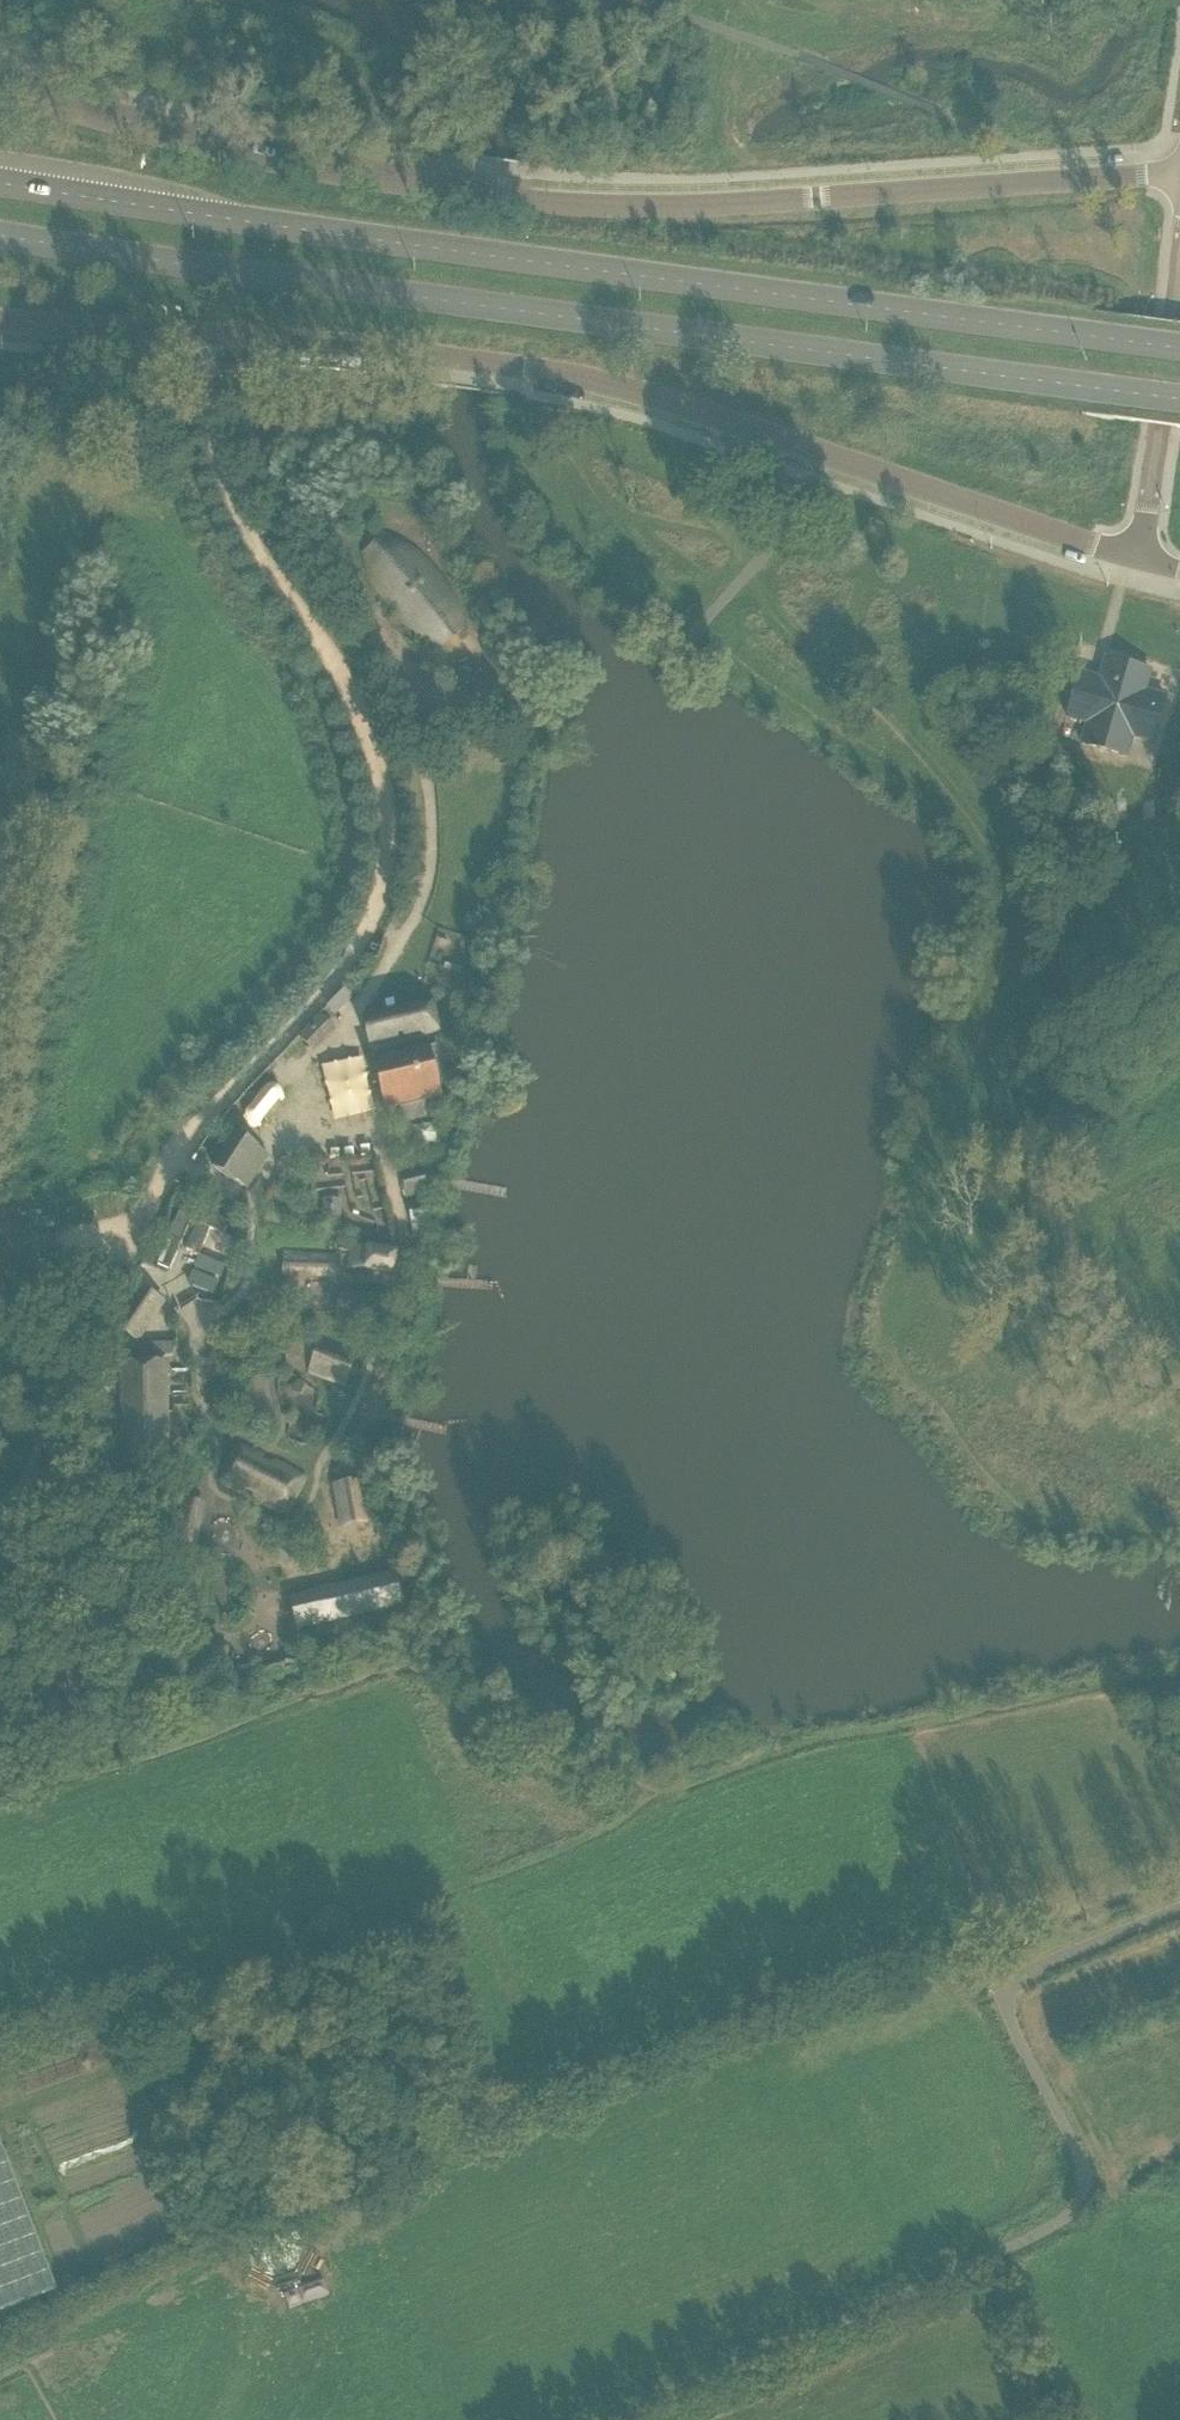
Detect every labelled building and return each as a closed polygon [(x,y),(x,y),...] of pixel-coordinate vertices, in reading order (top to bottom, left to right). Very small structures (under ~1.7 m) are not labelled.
[(433,638),(444,644),(462,629),(459,618),(455,607),(450,596),(444,586),(437,577),(430,568),(422,560),(413,553),(403,546),(393,540),(383,535),(364,551),(368,563),(373,575),(379,586),(386,597),(394,606),(403,616),(412,624),(422,632),(433,638)] [(505,655),(500,646),(492,639),(485,643),(487,654),(492,663),(500,670),(507,667),(505,655)] [(1079,673),(1073,696),(1067,717),(1088,723),(1082,744),(1126,756),(1132,735),(1152,741),(1165,697),(1144,691),(1150,670),(1106,658),(1100,679),(1079,673)] [(319,1012),(327,1020),(353,996),(344,988),(319,1012)] [(432,1002),(364,1018),(370,1045),(438,1029),(432,1002)] [(319,1012),(297,1035),(313,1050),(335,1027),(327,1020),(319,1012)] [(429,1046),(373,1059),(385,1108),(440,1095),(429,1046)] [(240,1184),(246,1188),(268,1155),(262,1151),(235,1134),(213,1167),(240,1184)] [(427,1192),(423,1176),(422,1171),(401,1176),(406,1197),(427,1192)] [(341,1198),(322,1198),(321,1217),(340,1217),(341,1198)] [(432,1207),(410,1214),(414,1230),(436,1223),(432,1207)] [(181,1211),(172,1234),(182,1238),(191,1215),(181,1211)] [(394,1274),(396,1254),(383,1251),(354,1244),(350,1267),(394,1274)] [(182,1280),(212,1293),(219,1279),(215,1277),(221,1264),(194,1252),(182,1280)] [(338,1258),(284,1254),(283,1273),(337,1277),(338,1258)] [(107,1321),(141,1343),(168,1301),(139,1282),(126,1301),(122,1298),(107,1321)] [(360,1296),(341,1290),(336,1309),(355,1314),(360,1296)] [(353,1362),(315,1349),(306,1378),(343,1390),(353,1362)] [(124,1465),(166,1465),(165,1364),(122,1365),(124,1465)] [(293,1396),(305,1399),(308,1386),(296,1383),(293,1396)] [(312,1400),(298,1404),(302,1418),(316,1414),(312,1400)] [(249,1494),(285,1512),(302,1478),(266,1459),(239,1445),(221,1480),(249,1494)] [(325,1480),(325,1506),(363,1506),(363,1480),(325,1480)] [(194,1507),(171,1505),(169,1536),(192,1537),(194,1507)] [(400,1606),(401,1605),(400,1606),(402,1605),(404,1605),(396,1573),(339,1586),(293,1597),(300,1629),(348,1618),(396,1607),(396,1606),(397,1606),(400,1606)] [(56,2289),(0,2140),(0,2310),(56,2289)]
